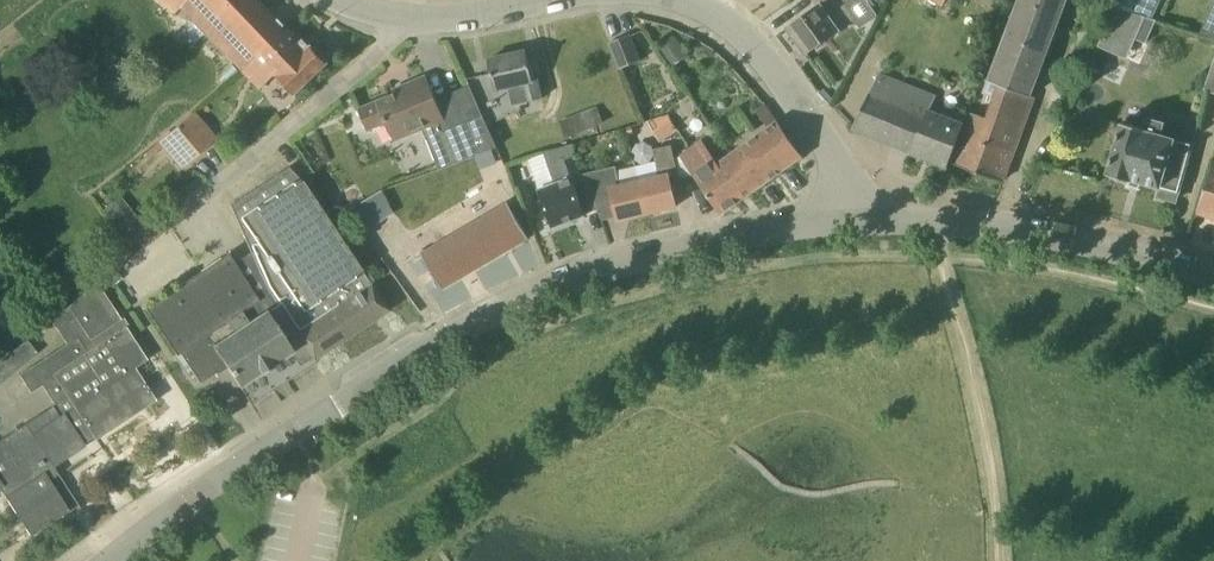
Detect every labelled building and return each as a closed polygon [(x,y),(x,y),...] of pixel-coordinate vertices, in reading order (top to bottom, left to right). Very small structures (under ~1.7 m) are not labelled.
[(177,13),(186,4),(244,67),(260,54),(258,50),(284,26),(260,0),(165,0),(177,13)] [(820,4),(789,25),(807,52),(856,18),(844,0),(818,0),(820,4)] [(1001,84),(1031,95),(1069,0),(1018,0),(988,80),(1001,84)] [(1153,19),(1162,0),(1120,0),(1119,3),(1153,19)] [(1142,17),(1142,16),(1116,9),(1101,42),(1125,52),(1141,17),(1142,17)] [(301,43),(284,26),(258,50),(260,54),(244,67),(261,86),(274,73),(295,94),(327,63),(312,47),(309,50),(302,43),(301,43)] [(621,69),(641,61),(630,35),(610,43),(621,69)] [(673,35),(657,47),(664,57),(681,45),(673,35)] [(533,79),(532,74),(527,51),(489,60),(496,93),(512,88),(515,101),(524,99),(525,104),(544,99),(538,77),(533,79)] [(948,167),(965,123),(898,98),(903,83),(876,72),(853,129),(894,145),(912,152),(912,153),(914,154),(915,153),(946,166),(945,166),(948,167)] [(437,100),(427,76),(393,90),(395,95),(359,110),(367,129),(384,122),(394,142),(424,129),(439,167),(497,143),(472,85),(468,86),(437,100)] [(1003,181),(1034,96),(1031,95),(1001,84),(997,96),(988,118),(972,112),(953,163),(1003,181)] [(568,136),(597,126),(605,123),(599,107),(563,120),(568,136)] [(183,168),(215,139),(190,110),(163,132),(166,135),(160,141),(183,168)] [(671,135),(675,142),(682,138),(667,114),(647,121),(660,142),(668,137),(671,135)] [(1160,135),(1164,123),(1148,119),(1145,129),(1122,123),(1108,174),(1132,182),(1132,180),(1161,188),(1158,197),(1176,202),(1193,145),(1174,140),(1174,139),(1160,135)] [(761,187),(797,161),(798,160),(800,152),(778,121),(731,154),(761,187)] [(720,162),(703,139),(680,156),(722,214),(761,187),(731,154),(720,162)] [(599,209),(595,198),(594,198),(589,187),(577,191),(566,159),(576,155),(572,144),(545,153),(529,158),(540,189),(554,227),(585,216),(585,215),(599,209)] [(650,213),(676,207),(671,181),(678,180),(674,159),(671,146),(654,150),(657,163),(639,167),(642,179),(650,213)] [(1212,166),(1197,212),(1213,217),(1213,166),(1212,166)] [(302,181),(289,167),(231,206),(253,256),(239,266),(237,267),(294,352),(297,358),(306,359),(312,355),(315,360),(389,311),(316,201),(303,181),(302,181)] [(616,167),(601,171),(585,175),(589,187),(594,198),(595,198),(605,194),(613,192),(619,220),(650,213),(642,179),(619,185),(616,167)] [(529,237),(517,217),(507,201),(473,221),(463,207),(412,237),(442,288),(529,237)] [(240,387),(294,352),(237,267),(239,266),(230,253),(146,309),(177,356),(181,354),(201,384),(227,366),(240,387)] [(135,368),(148,360),(126,326),(99,283),(66,309),(73,318),(59,329),(69,343),(21,374),(32,391),(42,385),(55,403),(51,406),(52,407),(0,441),(0,489),(0,488),(31,536),(69,511),(71,515),(81,509),(54,467),(86,446),(82,440),(93,434),(96,440),(157,400),(135,368)] [(59,329),(73,318),(66,309),(52,319),(59,329)] [(11,354),(20,365),(37,352),(28,340),(11,354)]
